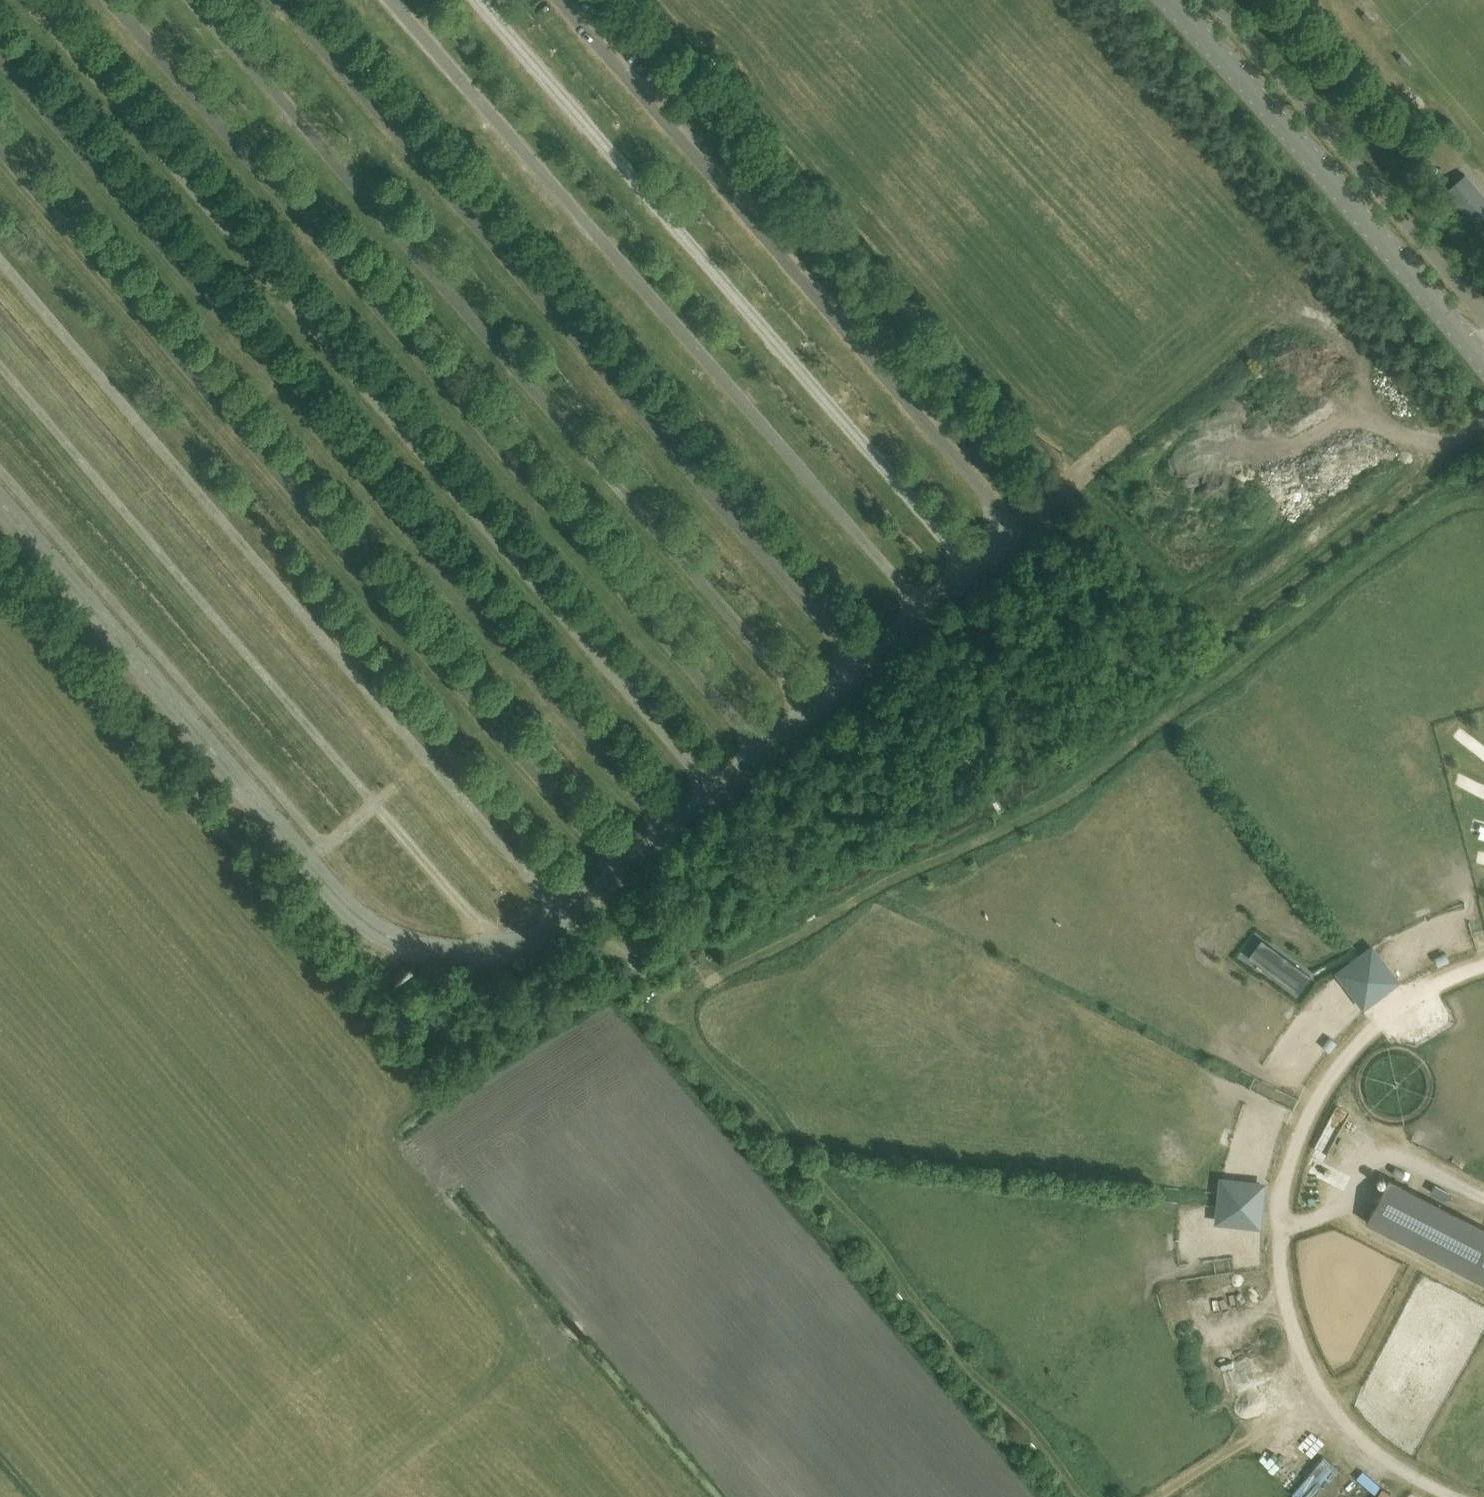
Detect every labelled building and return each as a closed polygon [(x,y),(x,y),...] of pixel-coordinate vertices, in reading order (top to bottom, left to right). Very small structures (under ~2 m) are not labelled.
[(1465,175),(1446,191),(1483,237),(1483,198),(1465,175)] [(739,418),(729,424),(737,438),(747,432),(739,418)] [(1298,992),(1310,976),(1269,946),(1258,960),(1268,967),(1267,969),(1298,992)] [(1377,975),(1364,958),(1343,974),(1367,1005),(1397,982),(1386,969),(1377,975)] [(1219,1177),(1218,1222),(1264,1223),(1265,1178),(1219,1177)] [(1389,1178),(1366,1222),(1483,1283),(1483,1227),(1389,1178)] [(1300,1496),(1339,1496),(1318,1478),(1334,1462),(1325,1453),(1291,1489),(1300,1496)]
